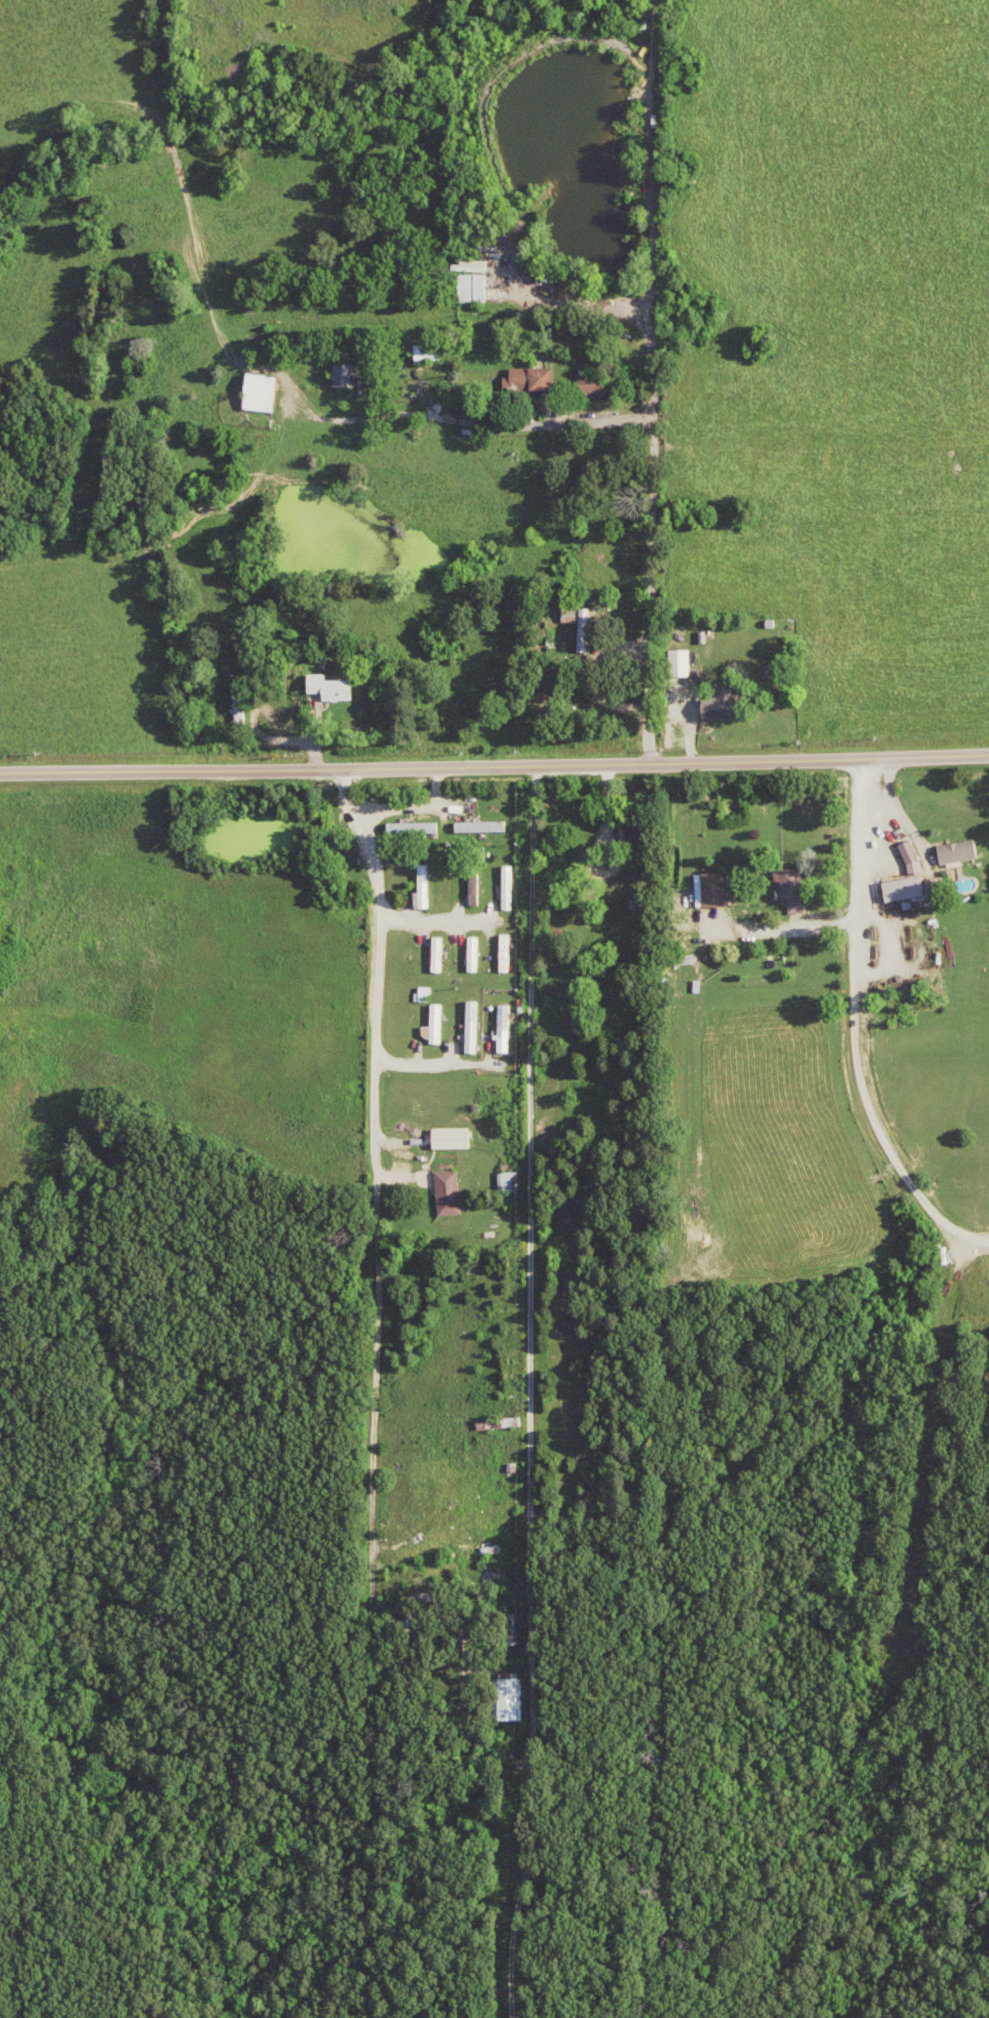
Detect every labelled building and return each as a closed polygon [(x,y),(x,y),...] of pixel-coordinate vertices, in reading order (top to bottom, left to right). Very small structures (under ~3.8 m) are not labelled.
[(493,303),(494,276),(466,275),(465,302),(493,303)] [(419,346),(422,364),(448,359),(445,342),(419,346)] [(360,365),(339,365),(340,388),(361,387),(360,365)] [(561,390),(561,369),(517,369),(517,390),(561,390)] [(281,412),(283,376),(253,374),(251,410),(281,412)] [(611,395),(611,374),(585,375),(586,396),(611,395)] [(594,608),(569,607),(568,622),(583,623),(582,652),(593,653),(594,608)] [(696,676),(696,649),(676,649),(675,676),(696,676)] [(330,701),(360,700),(359,679),(333,679),(333,673),(315,674),(315,693),(330,693),(330,701)] [(708,719),(740,718),(738,684),(722,685),(723,698),(707,699),(708,719)] [(443,832),(443,822),(400,823),(400,833),(443,832)] [(985,858),(982,839),(943,846),(946,865),(985,858)] [(893,902),(931,896),(923,841),(909,843),(914,878),(890,882),(893,902)] [(434,908),(433,864),(423,864),(424,892),(419,892),(420,909),(434,908)] [(518,866),(508,865),(507,910),(517,910),(518,866)] [(789,868),(788,898),(794,899),(794,913),(811,914),(812,869),(789,868)] [(734,906),(733,873),(700,874),(701,907),(734,906)] [(516,935),(506,935),(505,972),(515,972),(516,935)] [(483,936),(474,936),(473,972),(483,972),(483,936)] [(483,1001),(472,1001),(471,1053),(482,1053),(483,1001)] [(436,1026),(428,1026),(428,1037),(435,1038),(435,1044),(446,1044),(448,1004),(437,1004),(436,1026)] [(503,1032),(502,1032),(502,1053),(515,1053),(514,1005),(503,1006),(503,1032)] [(475,1127),(438,1129),(439,1149),(475,1148),(475,1127)] [(440,1171),(442,1215),(464,1214),(462,1170),(440,1171)] [(504,1193),(522,1192),(521,1172),(503,1172),(504,1193)] [(528,1679),(504,1678),(504,1721),(527,1721),(528,1679)]
